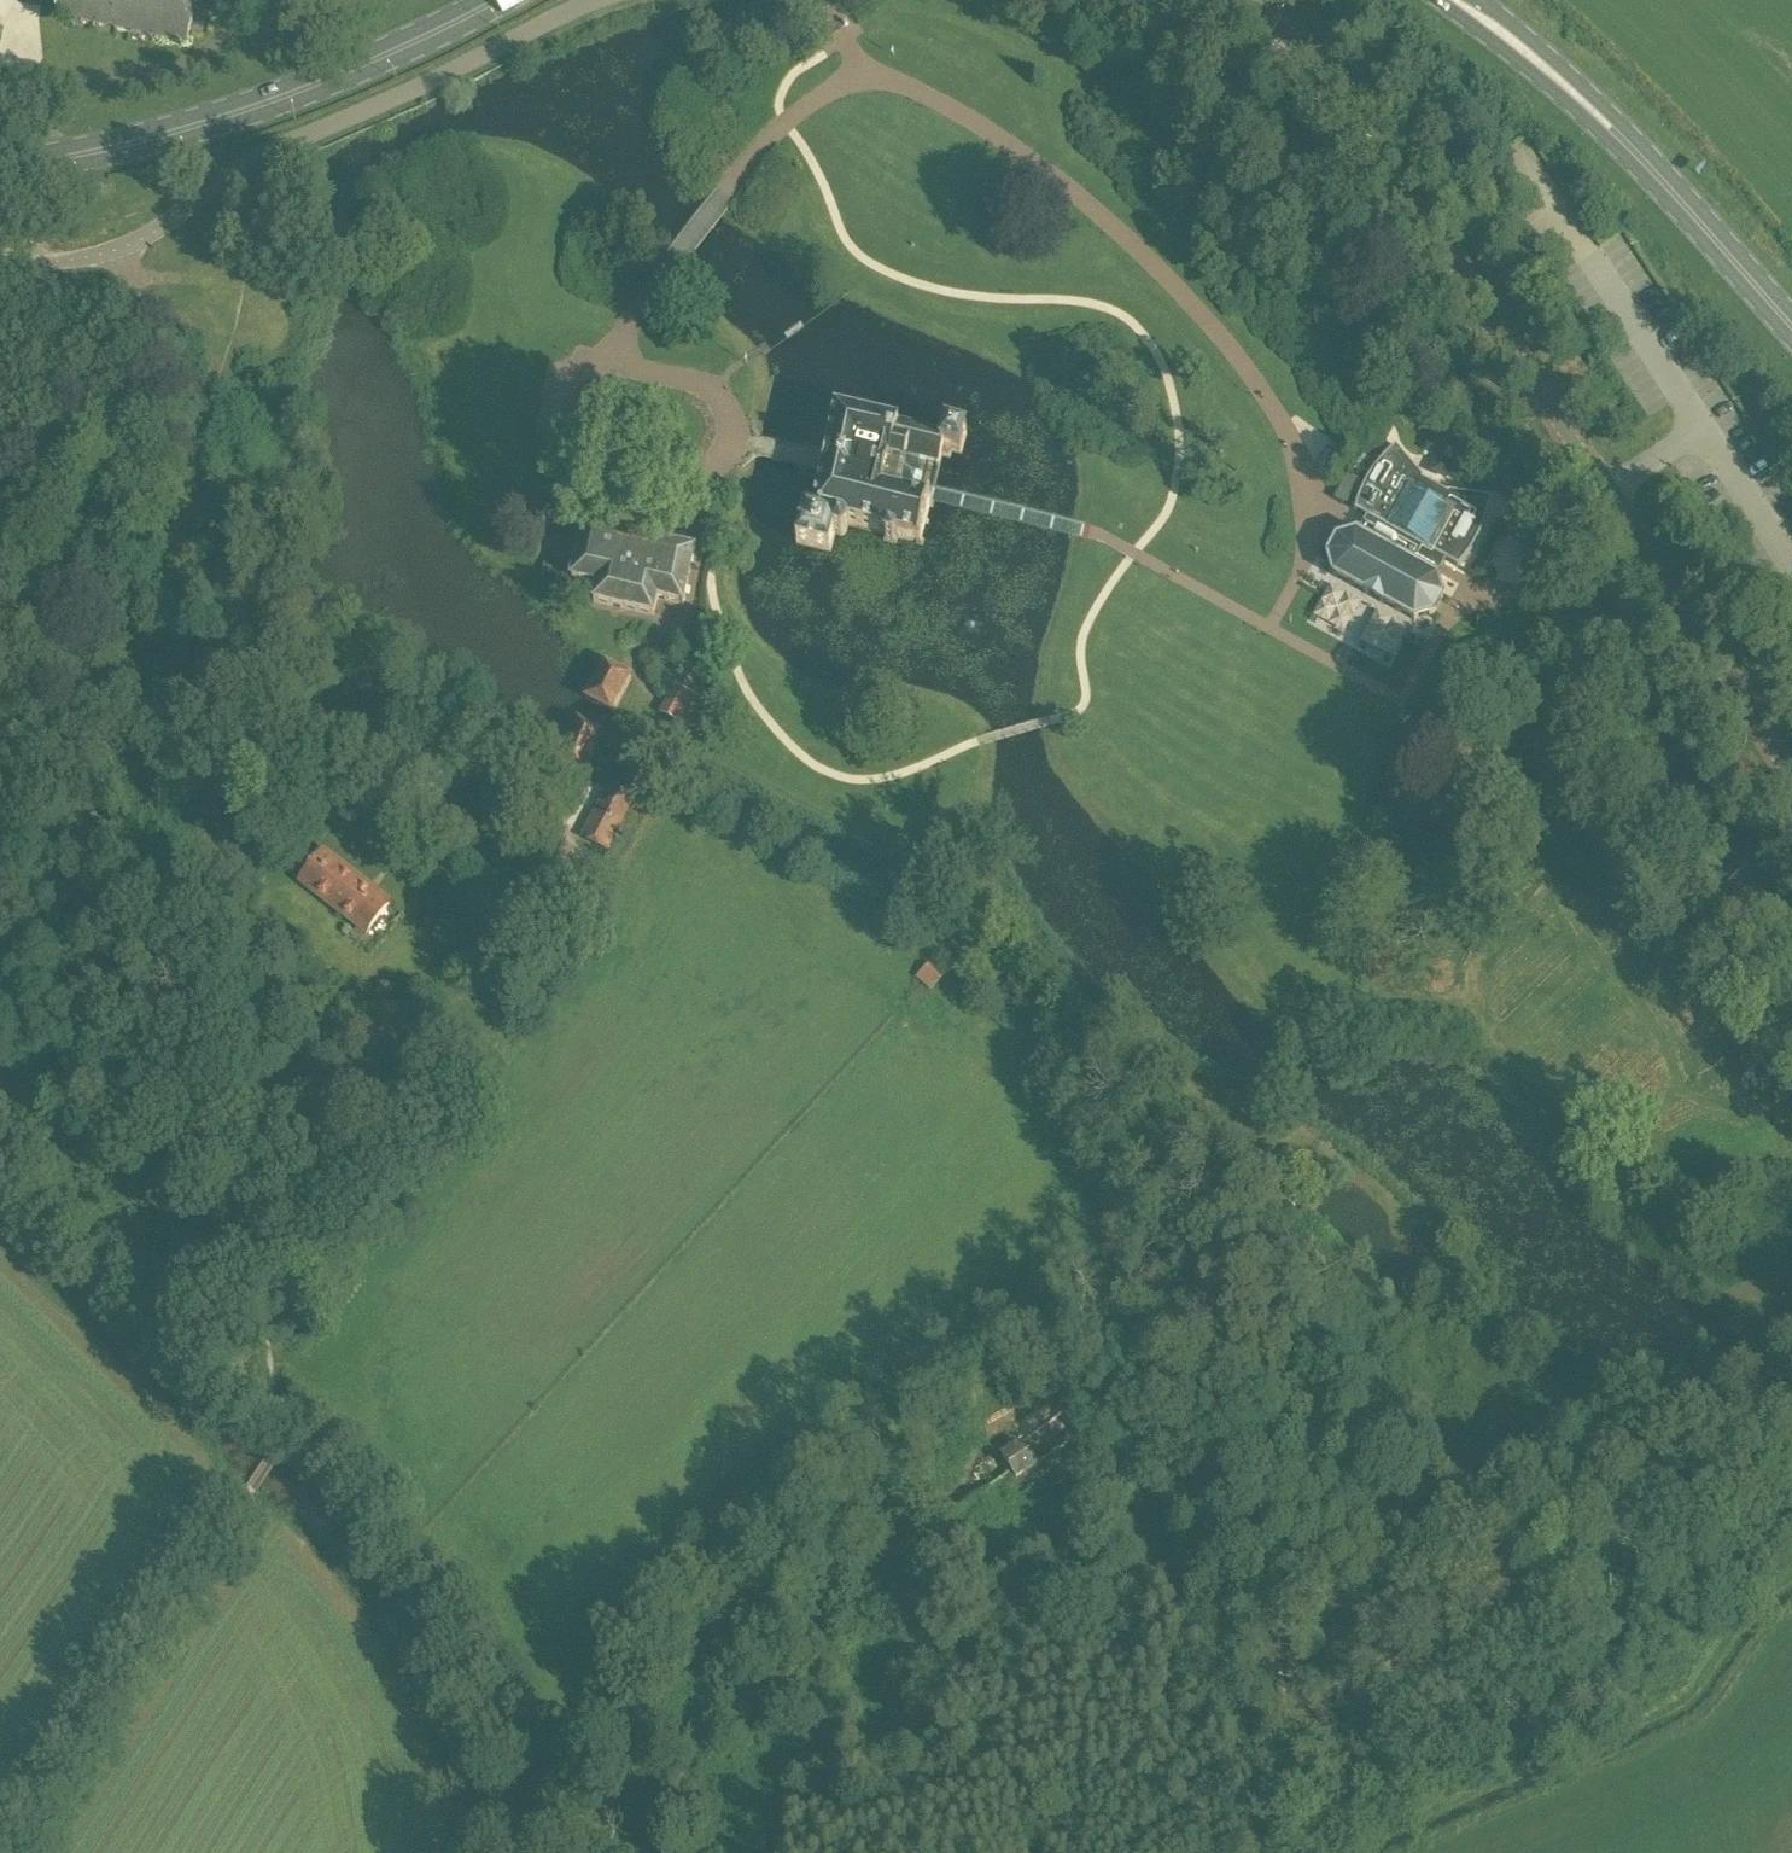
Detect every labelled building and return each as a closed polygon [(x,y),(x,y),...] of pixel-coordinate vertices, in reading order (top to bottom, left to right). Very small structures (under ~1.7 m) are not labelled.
[(196,0),(58,0),(54,14),(187,43),(196,0)] [(943,435),(898,425),(898,423),(837,408),(827,448),(825,459),(822,469),(812,510),(805,508),(797,543),(830,551),(833,536),(846,539),(850,524),(886,533),(884,542),(897,545),(899,537),(921,542),(931,499),(931,496),(925,495),(926,491),(928,485),(934,464),(940,465),(942,455),(951,457),(953,450),(962,452),(968,430),(945,425),(943,435)] [(1447,492),(1423,479),(1423,478),(1396,445),(1389,451),(1385,456),(1381,460),(1373,469),(1367,479),(1361,490),(1359,496),(1357,502),(1355,509),(1356,510),(1366,515),(1357,532),(1356,532),(1356,533),(1353,534),(1342,538),(1341,537),(1337,538),(1335,542),(1336,542),(1330,552),(1329,552),(1328,555),(1329,560),(1329,559),(1333,571),(1332,571),(1333,574),(1333,575),(1337,577),(1347,582),(1347,583),(1352,586),(1353,586),(1363,591),(1363,592),(1364,593),(1366,594),(1368,595),(1368,594),(1379,600),(1378,600),(1380,601),(1380,602),(1382,603),(1382,602),(1384,603),(1394,609),(1400,612),(1410,617),(1410,618),(1414,620),(1414,619),(1418,618),(1429,614),(1429,615),(1433,614),(1435,610),(1440,600),(1441,600),(1443,597),(1441,592),(1438,581),(1437,578),(1438,577),(1437,577),(1442,568),(1447,559),(1456,565),(1456,566),(1457,565),(1458,566),(1460,564),(1463,560),(1467,556),(1470,551),(1474,544),(1479,536),(1482,527),(1484,521),(1486,515),(1488,509),(1488,506),(1490,497),(1448,491),(1447,492)] [(683,605),(695,550),(583,524),(570,579),(597,584),(593,602),(653,615),(657,599),(683,605)] [(604,659),(584,698),(613,713),(633,673),(604,659)] [(691,730),(703,704),(672,690),(659,715),(691,730)] [(552,760),(556,762),(549,775),(576,788),(583,777),(585,778),(606,731),(604,730),(573,716),(552,760)] [(608,850),(636,796),(610,782),(581,838),(608,850)] [(299,880),(312,890),(365,930),(387,900),(338,862),(322,849),(299,880)] [(935,986),(945,974),(931,962),(921,974),(935,986)]
